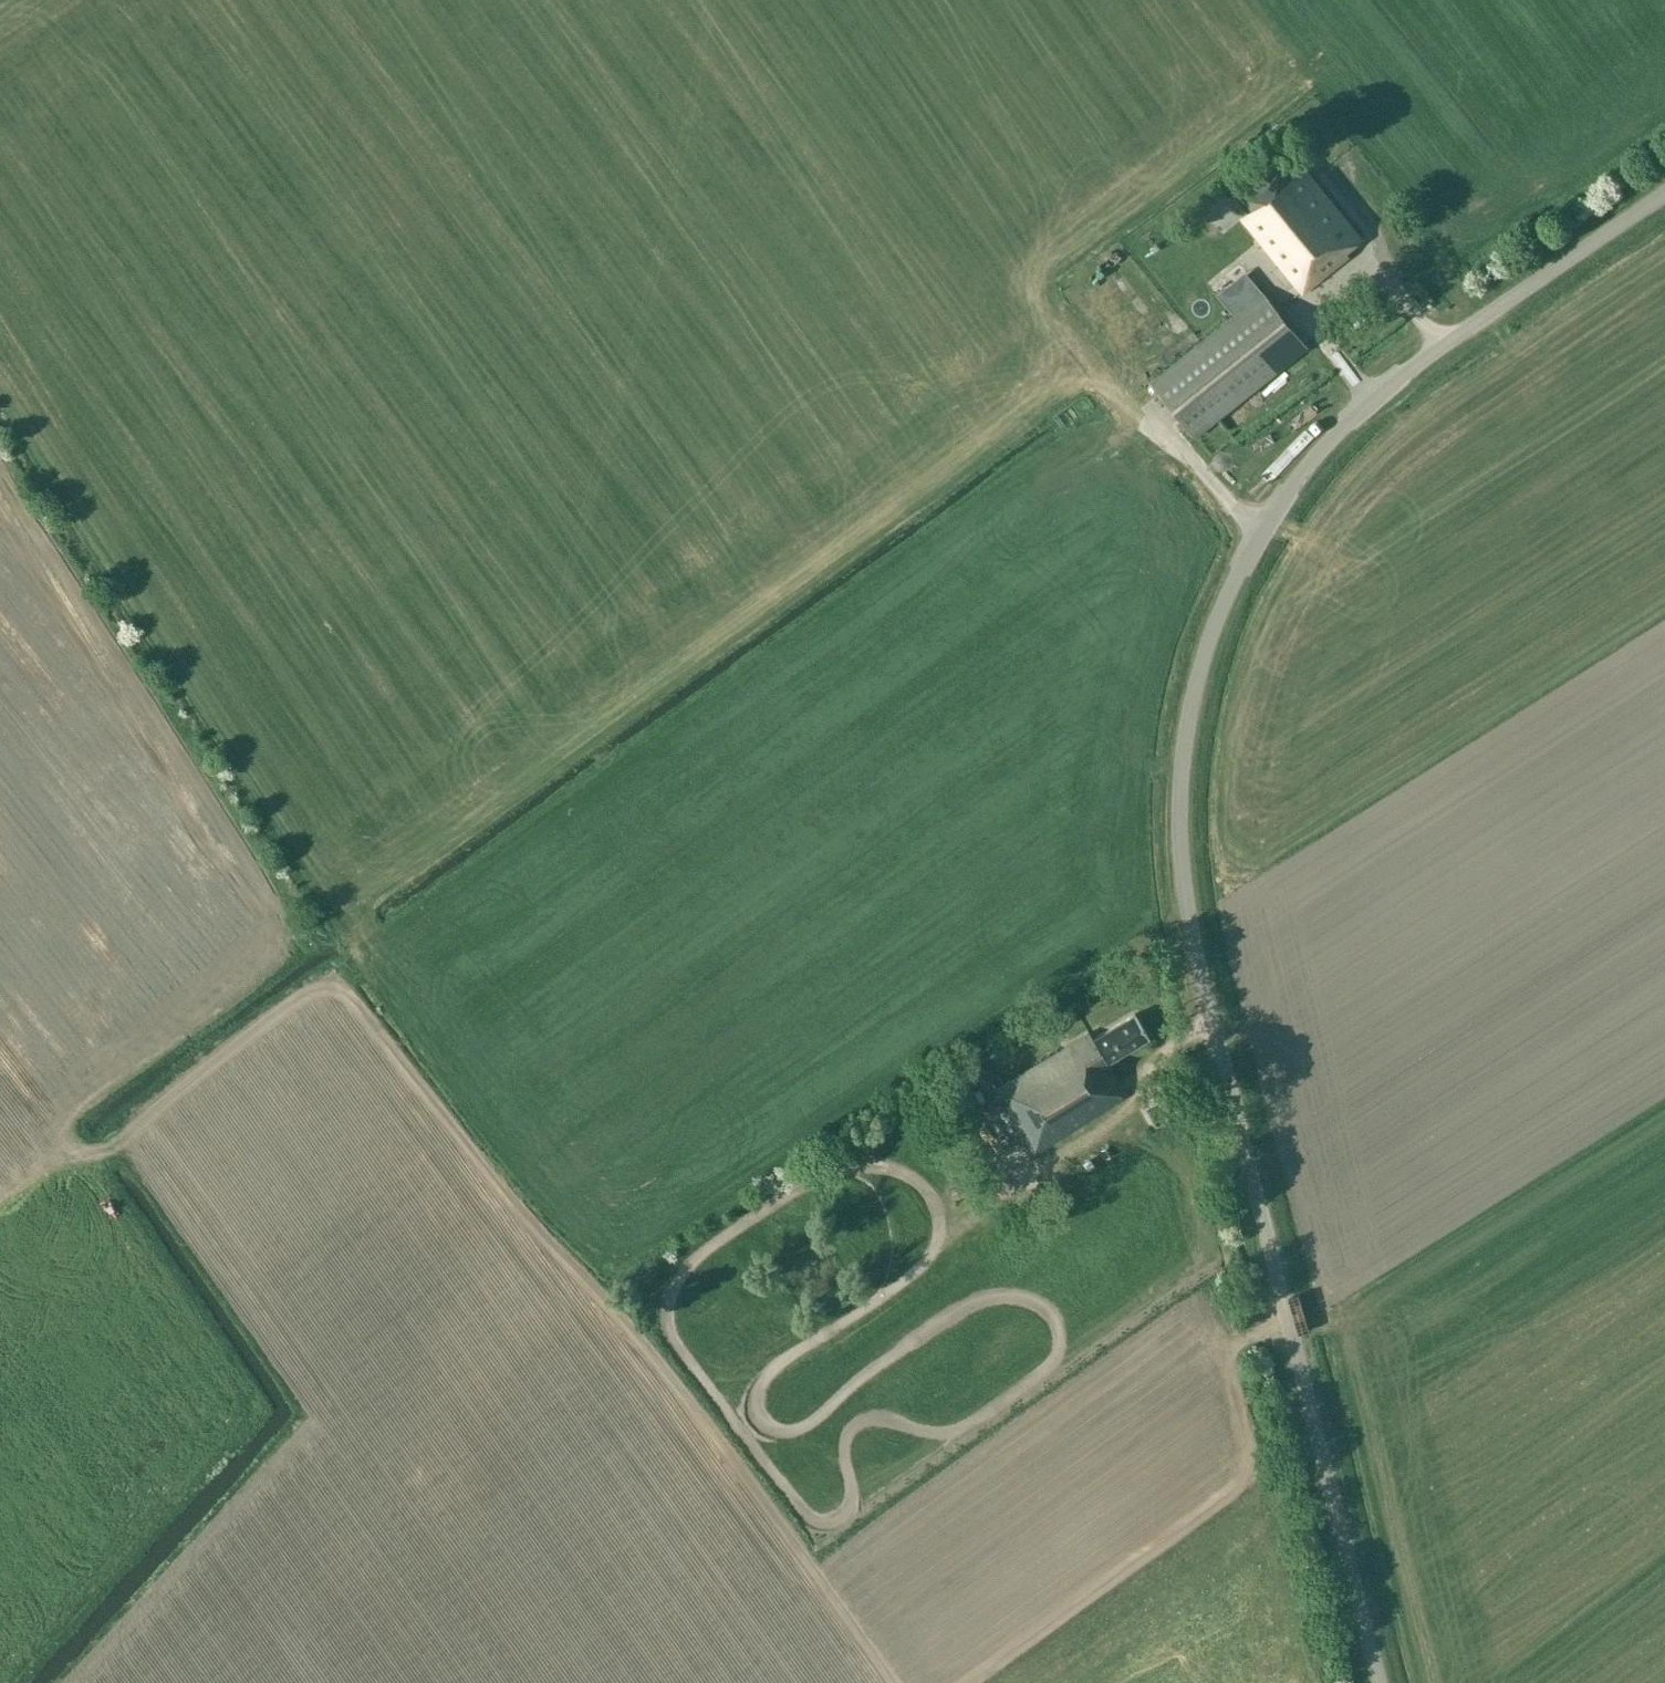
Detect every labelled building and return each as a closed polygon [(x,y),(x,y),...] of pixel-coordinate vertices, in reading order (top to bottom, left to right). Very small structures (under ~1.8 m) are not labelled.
[(1288,149),(1228,199),(1264,243),(1303,291),(1348,255),(1345,251),(1360,239),(1288,149)] [(1211,286),(1234,314),(1151,381),(1196,436),(1307,347),(1262,291),(1239,263),(1211,286)] [(1106,1062),(1147,1036),(1134,1013),(1091,1039),(1088,1033),(993,1089),(1032,1153),(1122,1097),(1112,1082),(1116,1079),(1106,1062)]
